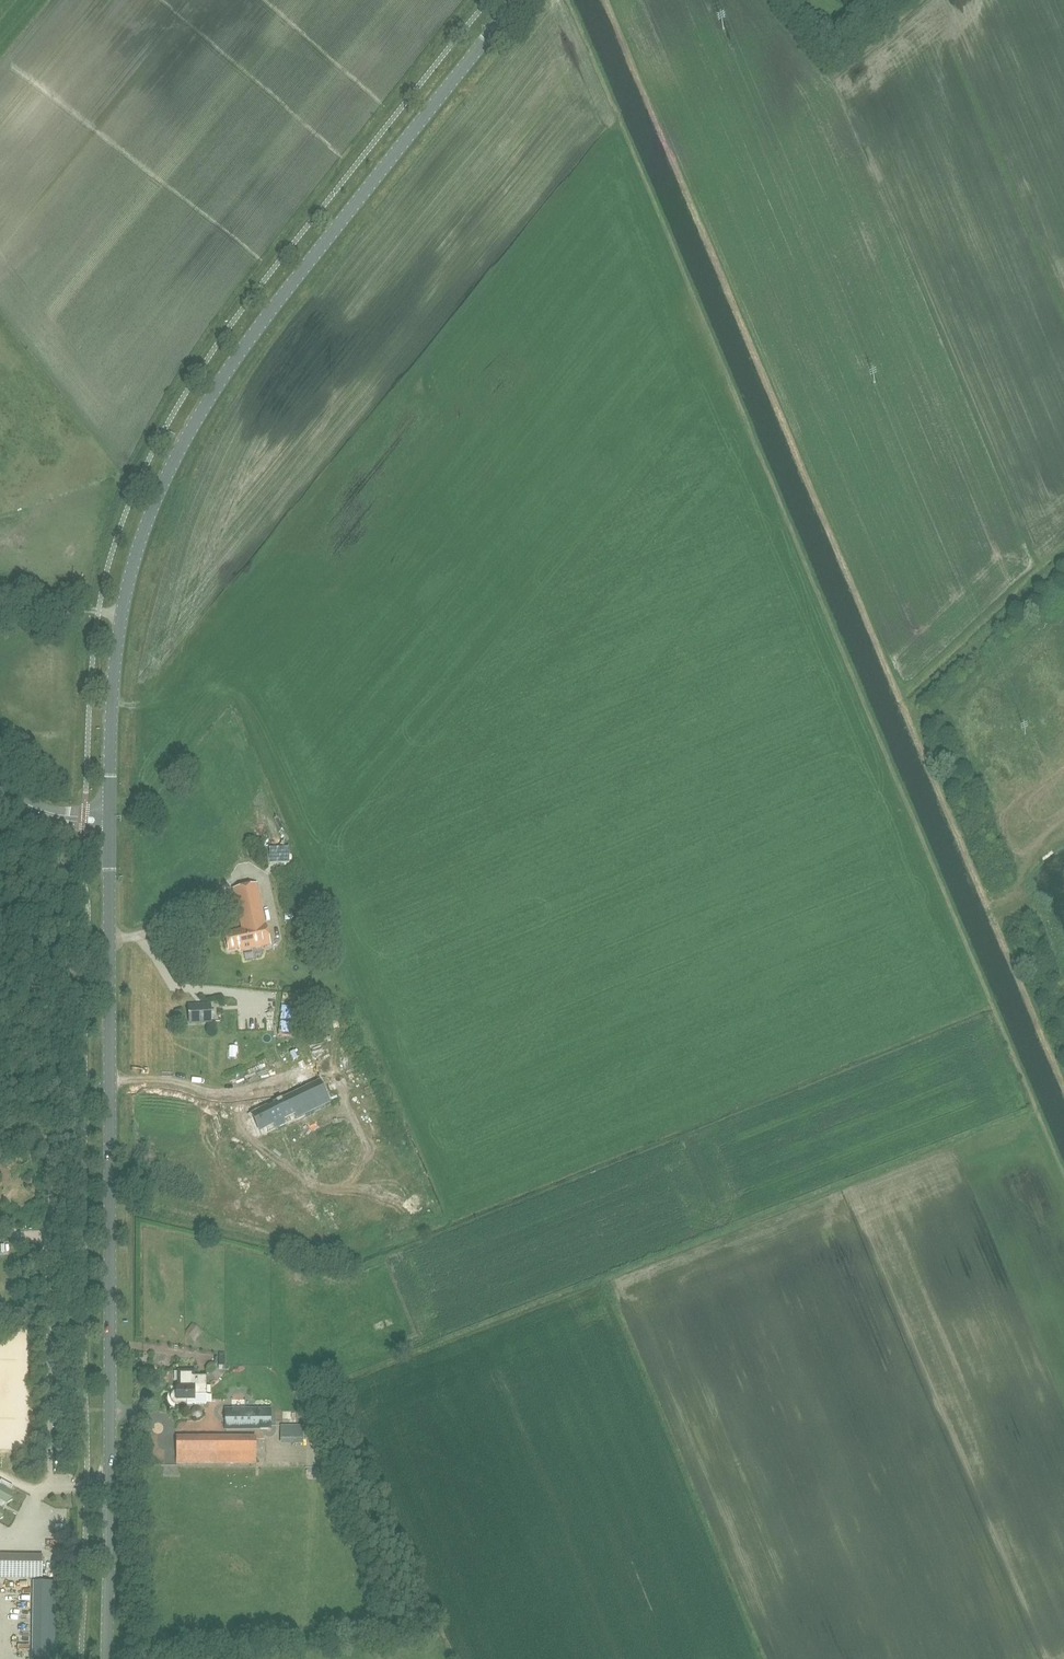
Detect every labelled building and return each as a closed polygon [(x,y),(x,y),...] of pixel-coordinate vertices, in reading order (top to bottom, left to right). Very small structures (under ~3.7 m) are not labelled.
[(166,493),(171,494),(174,482),(169,480),(166,493)] [(266,925),(257,884),(233,889),(240,921),(241,920),(243,930),(225,933),(229,950),(240,948),(240,951),(270,945),(266,925)] [(300,982),(310,985),(313,973),(304,970),(300,982)] [(190,1023),(211,1022),(210,1004),(189,1005),(190,1023)] [(329,1113),(251,1110),(261,1137),(329,1113)] [(193,1338),(200,1329),(193,1324),(186,1332),(193,1338)] [(171,1396),(171,1398),(172,1401),(174,1403),(176,1404),(187,1404),(187,1403),(206,1403),(206,1381),(195,1381),(195,1370),(183,1370),(183,1381),(178,1381),(178,1387),(177,1387),(177,1390),(175,1390),(172,1393),(171,1396)] [(271,1429),(271,1409),(225,1409),(225,1429),(271,1429)] [(281,1426),(281,1441),(303,1441),(303,1426),(281,1426)] [(177,1463),(256,1462),(256,1438),(177,1438),(177,1463)] [(1,1480),(0,1483),(0,1520),(4,1518),(3,1510),(1,1509),(4,1503),(7,1504),(13,1501),(12,1493),(10,1492),(13,1487),(1,1480)] [(42,1576),(43,1558),(0,1557),(0,1575),(42,1576)]
